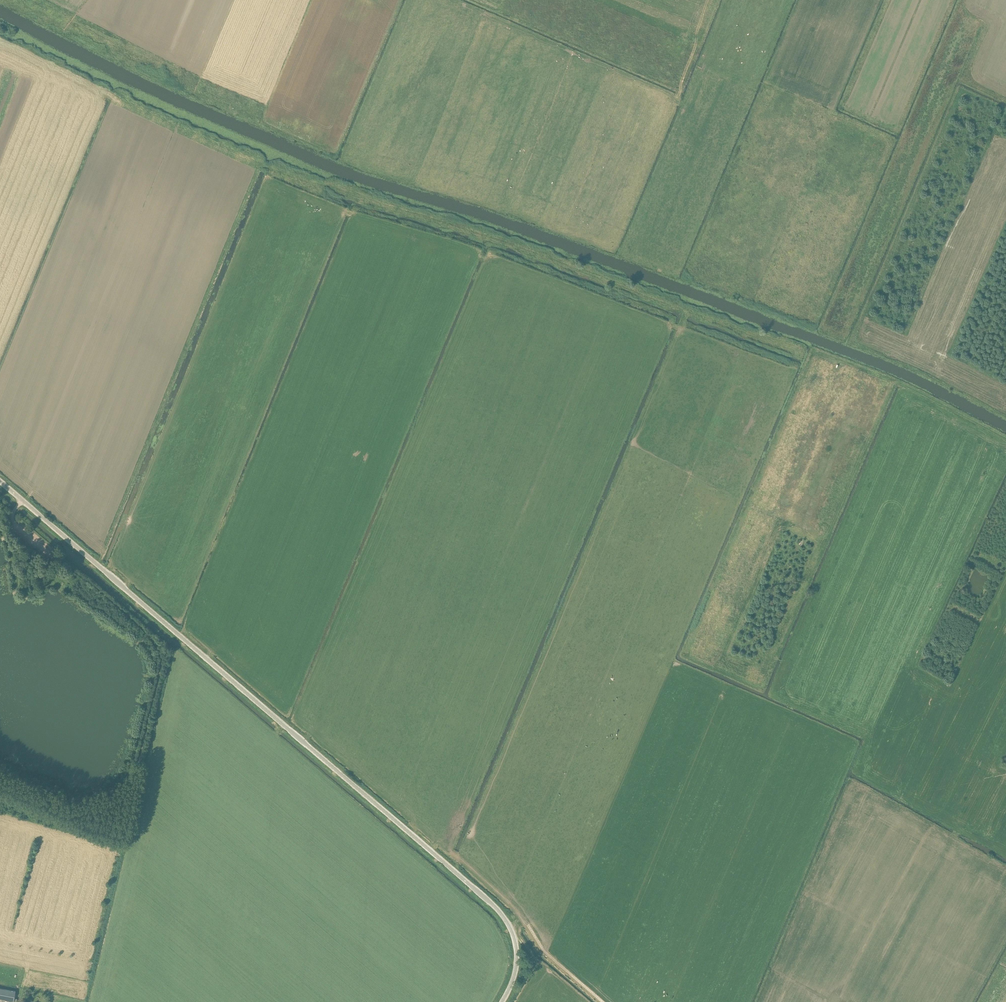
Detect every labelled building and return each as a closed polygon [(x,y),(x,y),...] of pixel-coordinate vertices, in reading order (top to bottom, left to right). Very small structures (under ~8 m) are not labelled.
[(14,1001),(15,998),(16,991),(0,988),(0,998),(14,1001)]
